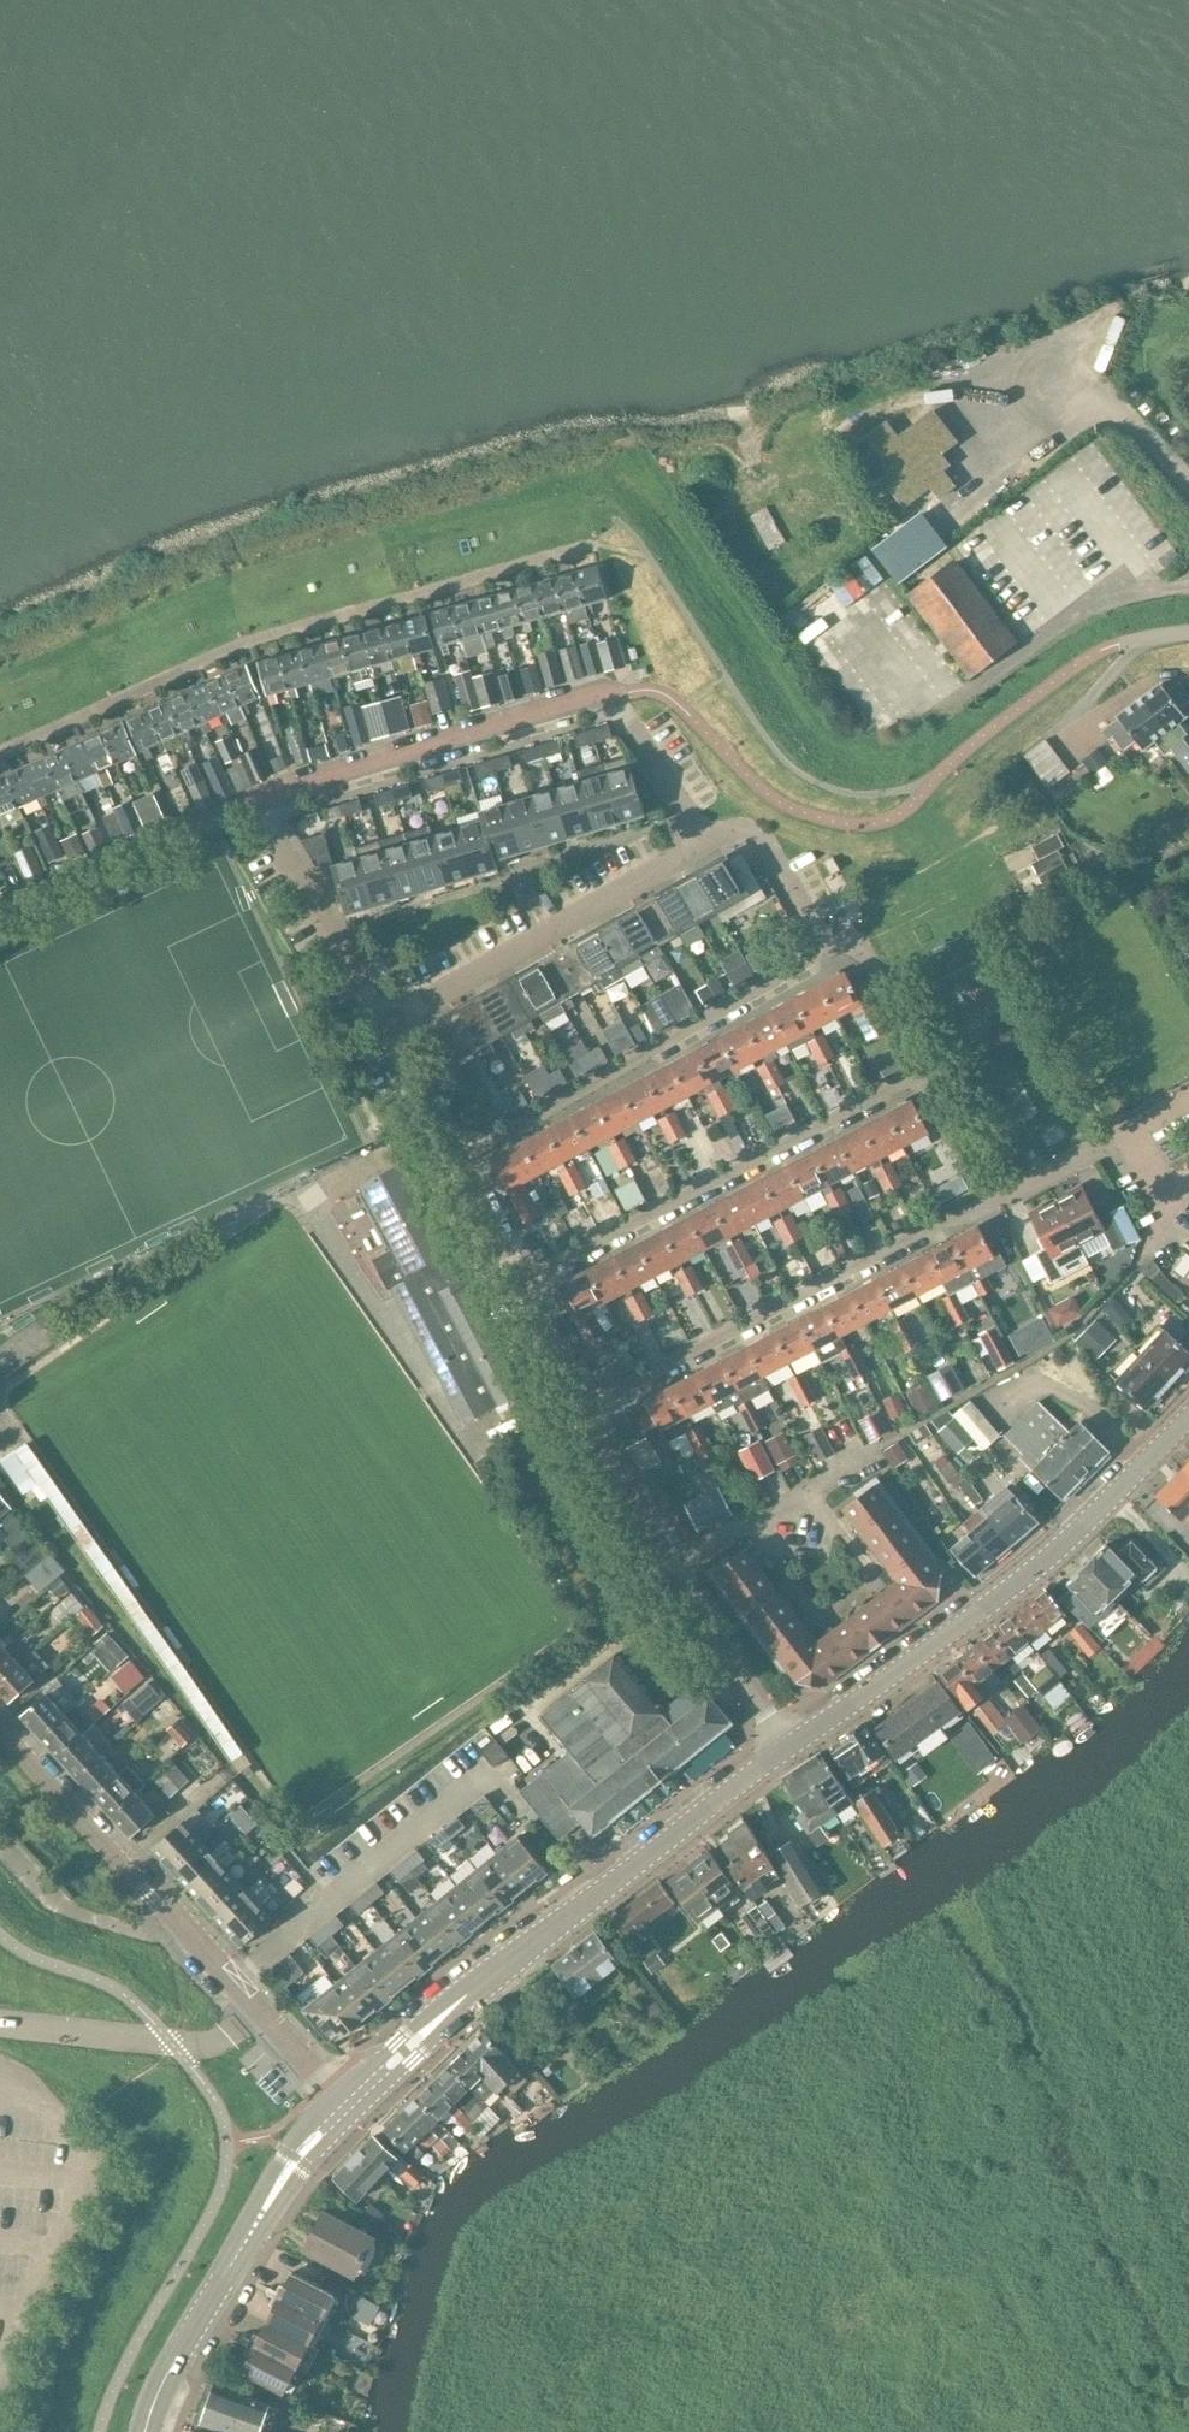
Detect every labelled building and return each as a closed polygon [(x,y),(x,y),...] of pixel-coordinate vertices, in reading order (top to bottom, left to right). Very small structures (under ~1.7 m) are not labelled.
[(884,423),(864,438),(887,469),(879,475),(903,508),(927,490),(936,502),(953,490),(932,462),(955,444),(932,412),(896,438),(884,423)] [(897,582),(947,545),(932,525),(921,511),(871,548),(897,582)] [(955,564),(911,596),(973,678),(982,671),(1014,642),(995,616),(974,589),(957,567),(955,564)] [(597,567),(576,573),(588,615),(593,613),(590,604),(606,599),(597,567)] [(576,573),(555,579),(564,611),(567,620),(568,623),(588,618),(588,615),(576,573)] [(555,579),(535,584),(544,617),(546,626),(552,625),(550,615),(564,611),(555,579)] [(535,584),(514,590),(523,623),(526,632),(532,630),(529,621),(544,617),(535,584)] [(514,590),(494,596),(503,628),(506,638),(511,636),(508,627),(523,623),(514,590)] [(494,596),(473,601),(483,634),(485,644),(486,648),(495,646),(491,632),(503,628),(494,596)] [(473,601),(453,607),(462,640),(464,649),(470,648),(468,638),(483,634),(473,601)] [(462,640),(453,607),(432,613),(441,646),(444,655),(450,654),(447,644),(462,640)] [(425,615),(404,621),(413,654),(415,663),(418,673),(424,671),(421,662),(418,652),(434,648),(425,615)] [(404,621),(383,627),(395,669),(401,668),(398,658),(413,654),(404,621)] [(383,627),(362,633),(371,666),(375,676),(395,670),(395,669),(383,627)] [(362,633),(342,639),(351,672),(354,681),(354,682),(375,676),(371,666),(362,633)] [(342,639),(321,645),(331,677),(333,686),(339,685),(336,676),(351,672),(342,639)] [(598,644),(605,671),(624,666),(616,639),(598,644)] [(597,641),(582,645),(583,648),(590,676),(605,671),(598,644),(597,641)] [(321,645),(301,651),(310,683),(313,692),(318,691),(316,681),(331,677),(321,645)] [(576,646),(560,650),(569,682),(585,677),(576,646)] [(554,650),(538,655),(547,687),(563,683),(554,650)] [(301,651),(280,656),(290,689),(292,698),(298,697),(295,687),(310,683),(301,651)] [(290,689),(280,656),(259,662),(268,695),(269,694),(272,704),(277,702),(275,693),(290,689)] [(536,665),(520,670),(527,694),(543,690),(536,665)] [(247,666),(227,676),(241,706),(245,715),(250,713),(246,703),(261,697),(247,666)] [(455,676),(465,711),(480,708),(470,671),(455,676)] [(517,671),(499,676),(506,701),(524,696),(517,671)] [(494,672),(473,678),(482,708),(502,702),(494,672)] [(227,676),(207,684),(221,715),(225,724),(231,721),(227,712),(241,706),(227,676)] [(425,684),(433,712),(450,707),(443,679),(425,684)] [(1136,702),(1148,718),(1153,714),(1166,731),(1153,740),(1154,741),(1165,755),(1172,750),(1188,773),(1188,772),(1188,733),(1180,721),(1186,716),(1184,714),(1180,708),(1188,701),(1188,695),(1179,682),(1167,692),(1161,684),(1136,702)] [(207,684),(188,693),(202,724),(206,733),(211,730),(207,721),(221,715),(207,684)] [(188,693),(168,702),(182,733),(187,742),(192,739),(188,730),(202,724),(188,693)] [(401,695),(382,701),(391,734),(410,728),(401,695)] [(410,705),(416,728),(433,723),(427,700),(410,705)] [(382,701),(362,706),(372,740),(391,734),(382,701)] [(168,702),(149,711),(163,741),(167,750),(172,748),(168,739),(182,733),(168,702)] [(1143,749),(1154,741),(1153,740),(1166,731),(1153,714),(1148,718),(1136,702),(1118,717),(1106,726),(1101,730),(1108,739),(1113,735),(1119,744),(1125,750),(1136,742),(1143,749)] [(344,708),(355,746),(371,740),(360,704),(344,708)] [(163,741),(149,711),(129,720),(143,751),(143,750),(147,760),(153,757),(149,748),(163,741)] [(123,723),(102,732),(116,763),(122,760),(136,754),(123,723)] [(285,729),(297,764),(310,759),(299,724),(285,729)] [(608,725),(591,730),(595,742),(612,737),(608,725)] [(595,742),(591,730),(575,735),(578,747),(595,742)] [(102,732),(83,741),(97,771),(104,788),(114,783),(106,767),(116,763),(102,732)] [(333,736),(337,751),(348,748),(344,733),(333,736)] [(216,742),(226,763),(239,758),(229,735),(216,742)] [(559,740),(542,745),(546,757),(562,752),(559,740)] [(1025,756),(1049,788),(1070,772),(1045,740),(1025,756)] [(83,741),(63,749),(77,780),(97,771),(83,741)] [(330,755),(326,743),(314,746),(318,759),(330,755)] [(546,757),(542,745),(524,750),(528,762),(546,757)] [(243,763),(252,783),(270,775),(257,746),(239,755),(243,763)] [(1081,760),(1082,761),(1091,773),(1092,775),(1108,763),(1107,761),(1098,749),(1097,748),(1081,760)] [(81,789),(77,780),(63,749),(44,758),(58,789),(62,798),(68,795),(81,789)] [(168,754),(158,759),(164,773),(175,769),(168,754)] [(282,755),(271,760),(276,772),(287,767),(282,755)] [(509,755),(492,760),(496,772),(512,767),(509,755)] [(202,763),(219,800),(233,794),(217,757),(202,763)] [(601,764),(605,776),(619,822),(645,815),(627,757),(601,764)] [(44,758),(25,767),(39,798),(43,807),(48,804),(44,795),(58,789),(44,758)] [(496,772),(492,760),(475,765),(478,777),(496,772)] [(183,771),(199,806),(213,800),(197,764),(183,771)] [(619,822),(605,776),(601,764),(576,772),(580,783),(594,830),(619,822)] [(25,767),(5,776),(19,806),(23,815),(29,813),(24,804),(39,798),(25,767)] [(459,770),(442,774),(446,787),(460,782),(462,782),(459,770)] [(429,792),(446,787),(442,774),(425,780),(429,792)] [(23,815),(19,806),(5,776),(0,778),(0,816),(4,826),(24,817),(23,815)] [(580,783),(555,791),(569,837),(594,830),(580,783)] [(409,785),(392,789),(396,801),(413,797),(409,785)] [(396,801),(392,789),(375,795),(379,807),(396,801)] [(555,791),(530,798),(544,845),(569,837),(555,791)] [(166,822),(154,794),(134,803),(140,816),(145,827),(146,830),(166,822)] [(530,798),(505,806),(519,852),(544,845),(530,798)] [(359,799),(342,804),(346,816),(363,812),(359,799)] [(346,816),(342,804),(325,809),(329,822),(346,816)] [(139,829),(129,805),(115,811),(125,835),(139,829)] [(519,852),(505,806),(481,813),(483,822),(494,859),(519,852)] [(103,816),(113,840),(125,835),(115,811),(103,816)] [(483,822),(459,830),(472,876),(497,869),(494,859),(483,822)] [(50,826),(35,833),(49,863),(64,857),(50,826)] [(430,826),(405,833),(413,858),(422,891),(447,884),(433,837),(430,826)] [(95,828),(82,834),(93,857),(106,851),(95,828)] [(459,830),(433,837),(447,884),(472,876),(459,830)] [(405,833),(380,840),(397,899),(422,891),(413,858),(405,833)] [(302,840),(317,867),(332,863),(324,834),(302,840)] [(1038,860),(1032,864),(1051,901),(1077,887),(1058,850),(1064,846),(1058,834),(1032,847),(1038,860)] [(63,841),(70,859),(84,852),(77,835),(63,841)] [(380,840),(355,848),(359,859),(373,906),(397,899),(380,840)] [(14,851),(29,884),(44,878),(30,844),(14,851)] [(833,857),(823,862),(830,875),(840,869),(833,857)] [(697,876),(723,920),(761,899),(738,858),(727,864),(724,860),(697,876)] [(347,914),(373,906),(359,859),(333,867),(347,914)] [(697,876),(678,887),(696,920),(707,913),(714,925),(723,920),(697,876)] [(678,887),(658,898),(683,942),(692,938),(685,926),(696,920),(678,887)] [(658,898),(638,909),(657,942),(668,936),(675,948),(683,942),(658,898)] [(638,909),(618,921),(644,965),(652,960),(664,954),(657,942),(638,909)] [(618,921),(599,932),(624,976),(644,965),(618,921)] [(624,976),(599,932),(579,943),(604,988),(624,976)] [(579,943),(559,955),(578,987),(589,981),(596,993),(604,988),(579,943)] [(755,951),(747,956),(755,971),(763,966),(757,956),(755,951)] [(559,955),(539,966),(565,1010),(574,1006),(567,993),(578,987),(559,955)] [(726,972),(727,974),(735,987),(744,982),(754,976),(746,963),(745,961),(726,972)] [(539,966),(520,977),(538,1010),(539,1009),(547,1022),(565,1012),(565,1010),(539,966)] [(833,980),(820,986),(836,1017),(852,1008),(869,1040),(888,1030),(874,1004),(871,1006),(867,999),(871,997),(863,982),(854,987),(846,972),(842,975),(839,971),(831,975),(833,980)] [(520,977),(500,988),(525,1033),(534,1028),(527,1016),(538,1010),(520,977)] [(718,979),(707,985),(716,998),(726,993),(718,979)] [(716,998),(707,985),(697,991),(705,1005),(716,998)] [(820,986),(795,999),(811,1030),(836,1017),(820,986)] [(500,988),(480,999),(499,1032),(511,1026),(517,1038),(525,1033),(500,988)] [(676,1021),(664,1000),(664,1001),(662,997),(651,1003),(665,1027),(676,1021)] [(480,999),(460,1011),(486,1055),(495,1051),(488,1039),(499,1032),(480,999)] [(795,999),(771,1012),(787,1043),(791,1051),(808,1042),(816,1038),(811,1030),(795,999)] [(679,1002),(668,1007),(676,1021),(686,1015),(679,1002)] [(486,1055),(460,1011),(434,1026),(453,1059),(473,1047),(480,1059),(486,1055)] [(771,1012),(745,1025),(762,1056),(766,1064),(773,1059),(778,1057),(774,1049),(787,1043),(771,1012)] [(622,1018),(602,1030),(617,1055),(626,1050),(636,1044),(628,1030),(622,1018)] [(639,1024),(628,1030),(636,1044),(647,1038),(639,1024)] [(745,1025),(721,1038),(737,1069),(762,1056),(745,1025)] [(816,1038),(808,1042),(813,1053),(829,1045),(823,1034),(816,1038)] [(721,1038),(696,1051),(712,1082),(737,1069),(721,1038)] [(829,1045),(813,1053),(820,1065),(827,1061),(835,1057),(829,1045)] [(600,1047),(589,1053),(597,1066),(607,1060),(600,1047)] [(696,1051),(671,1064),(687,1095),(712,1082),(696,1051)] [(597,1066),(589,1053),(578,1059),(586,1072),(597,1066)] [(774,1060),(758,1068),(764,1079),(779,1071),(774,1060)] [(671,1064),(646,1077),(663,1108),(687,1095),(671,1064)] [(560,1070),(549,1075),(557,1089),(568,1083),(560,1070)] [(779,1071),(764,1079),(770,1091),(785,1082),(779,1071)] [(557,1089),(549,1075),(539,1082),(547,1095),(557,1089)] [(646,1077),(621,1090),(638,1121),(663,1108),(646,1077)] [(724,1086),(709,1094),(715,1105),(730,1097),(724,1086)] [(621,1090),(596,1103),(613,1134),(638,1121),(621,1090)] [(521,1092),(510,1098),(518,1111),(528,1106),(521,1092)] [(730,1097),(715,1105),(720,1117),(728,1113),(736,1109),(730,1097)] [(518,1111),(510,1098),(499,1104),(507,1118),(507,1117),(518,1111)] [(899,1108),(887,1114),(903,1145),(929,1132),(912,1101),(909,1103),(906,1099),(898,1103),(899,1108)] [(596,1103),(572,1117),(588,1147),(613,1134),(596,1103)] [(795,1119),(787,1103),(777,1109),(779,1114),(785,1124),(795,1119)] [(675,1112),(659,1121),(665,1131),(680,1123),(675,1112)] [(739,1134),(728,1113),(720,1117),(732,1138),(739,1134)] [(887,1114),(862,1127),(878,1158),(903,1145),(887,1114)] [(572,1117),(547,1130),(563,1160),(588,1147),(572,1117)] [(680,1123),(665,1131),(671,1143),(687,1135),(680,1123)] [(862,1127),(837,1140),(853,1171),(870,1162),(880,1181),(897,1173),(890,1161),(882,1165),(878,1158),(862,1127)] [(547,1130),(522,1143),(538,1174),(563,1160),(547,1130)] [(617,1142),(609,1146),(611,1151),(615,1158),(615,1157),(631,1149),(625,1138),(617,1142)] [(837,1140),(813,1153),(829,1184),(853,1171),(837,1140)] [(538,1174),(522,1143),(490,1160),(505,1189),(506,1193),(508,1192),(524,1224),(541,1215),(523,1181),(538,1174)] [(924,1153),(932,1169),(944,1163),(935,1147),(924,1153)] [(615,1157),(615,1158),(621,1169),(637,1161),(631,1149),(615,1157)] [(813,1153),(788,1166),(804,1197),(815,1191),(819,1198),(824,1195),(833,1191),(829,1184),(813,1153)] [(402,1164),(360,1186),(393,1249),(372,1260),(388,1291),(393,1289),(397,1297),(397,1298),(463,1423),(495,1406),(497,1410),(504,1421),(515,1415),(528,1408),(521,1393),(522,1393),(521,1392),(487,1327),(462,1280),(460,1281),(446,1253),(448,1252),(402,1164)] [(575,1165),(559,1173),(565,1184),(580,1175),(575,1165)] [(788,1166),(763,1179),(779,1210),(804,1197),(788,1166)] [(897,1173),(880,1181),(885,1192),(902,1184),(897,1173)] [(580,1175),(565,1184),(571,1195),(587,1187),(580,1175)] [(604,1178),(591,1185),(598,1197),(610,1191),(604,1178)] [(617,1189),(614,1190),(626,1211),(628,1210),(646,1200),(634,1179),(617,1189)] [(763,1179),(738,1192),(754,1223),(779,1210),(763,1179)] [(873,1179),(863,1184),(870,1198),(880,1193),(873,1179)] [(951,1198),(944,1185),(932,1191),(939,1204),(951,1198)] [(1066,1196),(1056,1201),(1079,1245),(1104,1232),(1114,1251),(1127,1243),(1111,1213),(1103,1217),(1099,1219),(1091,1203),(1081,1185),(1067,1192),(1069,1195),(1066,1196)] [(833,1191),(824,1195),(825,1197),(830,1208),(846,1199),(840,1187),(833,1191)] [(738,1192),(713,1205),(729,1236),(754,1223),(738,1192)] [(595,1220),(580,1194),(569,1200),(583,1226),(595,1220)] [(569,1212),(561,1197),(553,1201),(561,1216),(569,1212)] [(846,1199),(830,1208),(836,1219),(846,1214),(852,1210),(846,1199)] [(1079,1245),(1056,1201),(1044,1208),(1043,1206),(1029,1213),(1047,1247),(1034,1253),(1051,1284),(1064,1277),(1059,1266),(1083,1253),(1079,1245)] [(869,1204),(859,1210),(865,1222),(875,1216),(869,1204)] [(713,1205),(688,1218),(704,1249),(729,1236),(713,1205)] [(791,1213),(774,1222),(780,1234),(796,1225),(791,1213)] [(846,1214),(836,1219),(847,1240),(857,1235),(846,1214)] [(688,1218),(664,1231),(674,1252),(679,1262),(704,1249),(688,1218)] [(977,1223),(951,1237),(968,1269),(975,1283),(986,1276),(1007,1266),(999,1252),(993,1254),(977,1223)] [(796,1225),(780,1234),(786,1245),(796,1240),(803,1236),(796,1225)] [(664,1231),(639,1244),(655,1275),(679,1262),(674,1252),(664,1231)] [(955,1292),(974,1282),(968,1269),(951,1237),(925,1250),(942,1283),(948,1295),(955,1292)] [(741,1239),(725,1248),(730,1260),(747,1251),(741,1239)] [(639,1244),(614,1258),(630,1288),(655,1275),(639,1244)] [(1183,1246),(1181,1250),(1185,1253),(1172,1271),(1188,1283),(1188,1250),(1183,1246)] [(900,1264),(917,1296),(942,1283),(925,1250),(900,1264)] [(747,1251),(730,1260),(737,1271),(745,1266),(753,1263),(747,1251)] [(614,1258),(589,1271),(605,1301),(630,1288),(614,1258)] [(760,1277),(753,1263),(745,1266),(753,1281),(760,1277)] [(874,1277),(891,1309),(917,1296),(900,1264),(874,1277)] [(691,1265),(675,1274),(681,1285),(697,1277),(691,1265)] [(605,1301),(589,1271),(557,1288),(572,1317),(571,1317),(573,1321),(575,1320),(591,1351),(607,1343),(590,1309),(605,1301)] [(975,1283),(981,1296),(993,1290),(986,1276),(975,1283)] [(697,1277),(681,1285),(687,1297),(704,1289),(697,1277)] [(849,1291),(866,1323),(891,1309),(874,1277),(849,1291)] [(641,1291),(625,1300),(631,1312),(648,1303),(641,1291)] [(823,1304),(840,1336),(866,1323),(849,1291),(823,1304)] [(948,1295),(942,1298),(950,1314),(957,1311),(955,1308),(961,1305),(955,1292),(948,1295)] [(1049,1309),(1057,1327),(1083,1314),(1074,1296),(1049,1309)] [(1114,1297),(1102,1307),(1111,1317),(1119,1310),(1120,1304),(1114,1297)] [(648,1303),(631,1312),(637,1323),(653,1315),(648,1303)] [(798,1317),(815,1349),(821,1362),(835,1355),(846,1349),(840,1336),(823,1304),(798,1317)] [(957,1311),(950,1314),(956,1326),(969,1320),(961,1305),(955,1308),(957,1311)] [(772,1331),(789,1363),(815,1349),(798,1317),(772,1331)] [(1042,1318),(1028,1325),(1039,1347),(1054,1339),(1042,1318)] [(904,1319),(891,1325),(899,1341),(906,1337),(904,1335),(910,1331),(904,1319)] [(1075,1341),(1075,1342),(1096,1362),(1117,1340),(1111,1333),(1096,1319),(1075,1341)] [(996,1328),(981,1336),(989,1351),(990,1353),(999,1370),(1000,1371),(1015,1363),(1014,1361),(1005,1345),(1004,1342),(996,1328)] [(1142,1355),(1171,1384),(1188,1365),(1188,1353),(1187,1351),(1165,1330),(1142,1355)] [(747,1344),(763,1376),(789,1363),(772,1331),(747,1344)] [(906,1337),(899,1341),(905,1353),(918,1346),(910,1331),(904,1335),(906,1337)] [(747,1344),(721,1358),(745,1403),(738,1406),(747,1421),(753,1418),(751,1415),(757,1412),(751,1399),(770,1389),(763,1376),(747,1344)] [(853,1346),(841,1352),(849,1367),(855,1364),(853,1361),(859,1358),(853,1346)] [(1171,1384),(1142,1355),(1118,1381),(1147,1409),(1171,1384)] [(696,1371),(717,1412),(734,1404),(738,1406),(745,1403),(721,1358),(696,1371)] [(849,1367),(848,1368),(855,1380),(867,1373),(859,1358),(853,1361),(855,1364),(849,1367)] [(613,1378),(607,1365),(593,1372),(600,1385),(613,1378)] [(989,1376),(985,1366),(969,1375),(974,1384),(989,1376)] [(670,1384),(687,1416),(712,1403),(696,1371),(670,1384)] [(802,1372),(789,1379),(797,1394),(804,1391),(802,1388),(808,1385),(802,1372)] [(957,1378),(934,1391),(941,1403),(964,1391),(957,1378)] [(926,1382),(907,1391),(919,1414),(937,1405),(926,1382)] [(804,1391),(797,1394),(803,1406),(816,1400),(808,1385),(802,1388),(804,1391)] [(693,1429),(671,1387),(645,1400),(652,1413),(638,1420),(654,1451),(668,1444),(668,1442),(693,1429)] [(970,1435),(983,1450),(1001,1435),(971,1400),(953,1415),(955,1418),(967,1431),(970,1435)] [(1079,1423),(1070,1432),(1039,1401),(1004,1435),(1022,1454),(1019,1457),(1032,1471),(1033,1469),(1062,1498),(1108,1452),(1079,1423)] [(903,1407),(888,1413),(892,1421),(907,1416),(903,1407)] [(858,1421),(866,1436),(871,1443),(871,1444),(876,1442),(892,1433),(891,1432),(887,1425),(879,1410),(858,1421)] [(949,1411),(931,1421),(940,1431),(938,1432),(953,1450),(970,1435),(967,1431),(955,1418),(953,1415),(950,1411),(949,1411)] [(753,1418),(747,1421),(752,1433),(765,1427),(757,1412),(751,1415),(753,1418)] [(700,1427),(688,1433),(695,1447),(701,1445),(700,1442),(706,1439),(700,1427)] [(805,1435),(819,1461),(821,1460),(834,1453),(821,1427),(805,1435)] [(765,1442),(778,1465),(796,1456),(797,1455),(784,1431),(765,1442)] [(701,1445),(695,1447),(701,1459),(707,1456),(713,1453),(706,1439),(700,1442),(701,1445)] [(737,1451),(753,1481),(775,1470),(759,1440),(737,1451)] [(909,1459),(898,1442),(883,1452),(895,1469),(909,1459)] [(950,1461),(939,1469),(940,1470),(950,1483),(961,1474),(951,1462),(950,1461)] [(1157,1496),(1161,1500),(1181,1520),(1188,1512),(1188,1475),(1183,1469),(1179,1472),(1169,1483),(1157,1496)] [(899,1581),(890,1587),(825,1637),(817,1642),(746,1548),(714,1572),(798,1684),(823,1687),(892,1636),(939,1599),(943,1574),(875,1484),(843,1508),(899,1581)] [(713,1508),(692,1519),(699,1532),(703,1530),(733,1515),(718,1486),(705,1493),(710,1503),(713,1508)] [(11,1511),(15,1508),(0,1490),(0,1520),(11,1511)] [(983,1507),(982,1508),(990,1516),(1014,1543),(1039,1522),(1015,1495),(1001,1507),(993,1498),(983,1507)] [(14,1514),(0,1526),(0,1528),(8,1538),(24,1526),(14,1514)] [(969,1520),(964,1523),(971,1532),(972,1532),(996,1559),(1014,1543),(990,1516),(976,1528),(969,1520)] [(28,1547),(35,1540),(23,1527),(7,1541),(19,1554),(28,1547)] [(996,1559),(972,1532),(953,1548),(977,1575),(996,1559)] [(50,1553),(37,1538),(35,1540),(28,1547),(19,1554),(14,1558),(27,1573),(50,1553)] [(1083,1566),(1112,1595),(1135,1574),(1142,1581),(1157,1567),(1131,1540),(1116,1555),(1106,1544),(1083,1566)] [(49,1556),(33,1571),(43,1583),(59,1568),(49,1556)] [(1112,1595),(1083,1566),(1066,1582),(1072,1589),(1062,1599),(1089,1626),(1100,1615),(1096,1611),(1112,1595)] [(60,1577),(50,1586),(58,1596),(69,1587),(60,1577)] [(1044,1589),(1027,1603),(1046,1627),(1059,1617),(1066,1625),(1070,1622),(1064,1613),(1044,1589)] [(84,1609),(72,1594),(56,1608),(67,1622),(84,1609)] [(1027,1603),(1010,1617),(1029,1641),(1042,1631),(1049,1640),(1053,1636),(1046,1627),(1027,1603)] [(76,1616),(93,1636),(105,1626),(89,1606),(76,1616)] [(1010,1617),(992,1631),(1012,1655),(1023,1647),(1033,1658),(1039,1653),(1029,1641),(1010,1617)] [(1080,1624),(1069,1633),(1089,1657),(1100,1647),(1080,1624)] [(992,1631),(975,1645),(995,1669),(1006,1661),(1015,1673),(1022,1667),(1012,1656),(1012,1655),(992,1631)] [(20,1636),(20,1635),(14,1641),(10,1637),(2,1644),(0,1642),(0,1654),(20,1636)] [(20,1664),(34,1651),(20,1636),(0,1654),(0,1682),(20,1664)] [(129,1656),(111,1637),(100,1648),(117,1667),(129,1656)] [(975,1645),(958,1659),(977,1683),(990,1673),(997,1682),(1001,1678),(995,1670),(995,1669),(975,1645)] [(0,1682),(0,1691),(10,1702),(13,1699),(34,1679),(33,1679),(49,1665),(34,1651),(20,1664),(0,1682)] [(656,1785),(732,1724),(698,1682),(661,1711),(616,1655),(584,1680),(585,1680),(542,1715),(570,1750),(520,1791),(560,1840),(582,1822),(593,1835),(656,1785)] [(958,1659),(940,1674),(968,1710),(987,1695),(977,1683),(958,1659)] [(1047,1665),(1034,1675),(1049,1693),(1062,1683),(1051,1669),(1047,1665)] [(1036,1690),(1023,1674),(1014,1681),(1026,1697),(1036,1690)] [(26,1713),(22,1716),(41,1736),(74,1706),(75,1704),(78,1702),(60,1682),(46,1694),(26,1713)] [(164,1700),(149,1682),(129,1700),(144,1717),(164,1700)] [(897,1757),(960,1711),(938,1682),(875,1728),(890,1748),(897,1757)] [(110,1708),(100,1697),(85,1711),(95,1722),(110,1708)] [(990,1699),(979,1707),(998,1732),(1008,1724),(990,1699)] [(41,1736),(59,1756),(94,1724),(93,1724),(75,1704),(74,1706),(41,1736)] [(1005,1717),(1023,1743),(1042,1730),(1023,1704),(1005,1717)] [(193,1738),(178,1721),(167,1730),(182,1747),(193,1738)] [(968,1722),(949,1736),(969,1764),(989,1750),(968,1722)] [(77,1776),(101,1754),(110,1746),(112,1743),(95,1723),(94,1724),(59,1756),(77,1776)] [(862,1767),(884,1753),(864,1723),(841,1738),(842,1739),(829,1747),(855,1785),(868,1776),(862,1767)] [(480,1750),(495,1767),(509,1756),(495,1738),(480,1750)] [(802,1765),(829,1804),(833,1810),(836,1815),(855,1803),(854,1801),(847,1792),(821,1753),(820,1752),(810,1759),(802,1765)] [(77,1776),(95,1795),(128,1766),(123,1761),(114,1769),(101,1754),(77,1776)] [(173,1762),(154,1779),(170,1797),(189,1780),(173,1762)] [(916,1763),(904,1772),(914,1785),(925,1777),(916,1763)] [(783,1777),(785,1780),(786,1782),(799,1800),(805,1809),(796,1816),(817,1846),(830,1837),(822,1825),(836,1815),(833,1810),(829,1804),(802,1765),(783,1777)] [(95,1795),(112,1816),(136,1793),(146,1785),(141,1781),(128,1766),(95,1795)] [(136,1793),(112,1816),(131,1836),(155,1814),(154,1814),(163,1806),(166,1803),(161,1798),(150,1808),(137,1794),(146,1786),(146,1785),(136,1793)] [(854,1801),(855,1803),(883,1845),(893,1860),(911,1847),(901,1833),(872,1789),(854,1801)] [(471,1806),(479,1816),(493,1806),(485,1795),(471,1806)] [(153,1848),(171,1868),(193,1848),(200,1842),(193,1833),(190,1830),(205,1817),(197,1808),(182,1821),(153,1848)] [(458,1818),(444,1828),(452,1838),(466,1827),(458,1818)] [(774,1865),(753,1832),(745,1820),(729,1832),(731,1835),(721,1842),(733,1860),(728,1864),(752,1899),(769,1887),(760,1875),(774,1865)] [(452,1838),(444,1828),(431,1839),(439,1849),(452,1838)] [(519,1836),(498,1853),(526,1889),(548,1872),(519,1836)] [(768,1855),(800,1905),(826,1888),(795,1838),(774,1851),(768,1855)] [(171,1868),(188,1887),(191,1885),(233,1847),(225,1839),(211,1853),(200,1842),(193,1848),(171,1868)] [(191,1890),(206,1907),(235,1880),(225,1869),(239,1855),(233,1847),(191,1885),(188,1887),(191,1890)] [(417,1850),(404,1861),(412,1871),(425,1860),(417,1850)] [(708,1850),(688,1866),(718,1905),(739,1889),(708,1850)] [(498,1853),(478,1870),(507,1905),(526,1889),(498,1853)] [(412,1871),(404,1861),(391,1871),(398,1882),(412,1871)] [(718,1905),(688,1866),(668,1882),(698,1921),(718,1905)] [(478,1870),(457,1886),(486,1922),(507,1905),(478,1870)] [(235,1880),(206,1907),(224,1926),(268,1886),(266,1884),(265,1884),(261,1878),(246,1892),(235,1880)] [(660,1912),(675,1900),(660,1881),(645,1892),(612,1919),(626,1938),(660,1912)] [(377,1883),(363,1894),(371,1904),(385,1893),(377,1883)] [(268,1886),(224,1926),(241,1946),(271,1919),(259,1906),(275,1894),(268,1886)] [(457,1886),(437,1902),(466,1937),(486,1922),(457,1886)] [(371,1904),(363,1894),(350,1904),(358,1914),(371,1904)] [(766,1900),(757,1907),(764,1917),(766,1920),(776,1913),(766,1900)] [(437,1902),(417,1919),(420,1923),(446,1954),(466,1937),(437,1902)] [(755,1906),(746,1912),(754,1924),(764,1917),(757,1907),(755,1906)] [(776,1913),(766,1920),(774,1932),(776,1934),(785,1927),(776,1913)] [(336,1915),(323,1926),(331,1936),(344,1925),(336,1915)] [(417,1919),(396,1935),(413,1955),(425,1971),(446,1954),(420,1923),(417,1919)] [(331,1936),(323,1926),(310,1937),(317,1947),(322,1943),(325,1947),(334,1940),(331,1936)] [(553,1964),(577,1995),(619,1962),(595,1932),(553,1964)] [(712,1939),(721,1950),(730,1943),(721,1932),(712,1939)] [(396,1935),(376,1951),(406,1987),(425,1971),(413,1955),(396,1935)] [(376,1951),(356,1967),(373,1988),(385,2003),(406,1987),(376,1951)] [(270,1969),(285,1988),(304,1973),(289,1953),(270,1969)] [(356,1967),(336,1984),(358,2011),(365,2019),(385,2003),(373,1988),(356,1967)] [(358,2011),(336,1984),(304,2010),(329,2041),(330,2040),(340,2032),(344,2036),(365,2019),(358,2011)] [(483,2032),(465,2050),(485,2071),(482,2075),(496,2090),(497,2091),(501,2087),(518,2070),(503,2053),(504,2053),(483,2032)] [(465,2050),(449,2065),(470,2087),(485,2102),(496,2090),(482,2075),(485,2071),(465,2050)] [(449,2065),(433,2082),(462,2112),(469,2119),(472,2122),(487,2105),(470,2087),(449,2065)] [(433,2082),(417,2097),(437,2118),(446,2110),(455,2119),(462,2112),(433,2082)] [(417,2097),(401,2113),(413,2126),(430,2143),(437,2136),(429,2128),(437,2118),(417,2097)] [(462,2126),(469,2119),(462,2112),(455,2119),(462,2126)] [(413,2126),(401,2113),(384,2129),(405,2151),(414,2141),(423,2151),(430,2143),(413,2126)] [(373,2136),(353,2157),(377,2179),(396,2158),(373,2136)] [(441,2139),(433,2147),(443,2157),(451,2149),(441,2139)] [(377,2179),(353,2157),(334,2177),(334,2178),(357,2200),(377,2179)] [(409,2168),(403,2175),(416,2186),(422,2179),(409,2168)] [(371,2204),(363,2214),(377,2224),(384,2215),(371,2204)] [(374,2239),(334,2219),(322,2212),(304,2249),(355,2276),(361,2273),(368,2268),(369,2266),(373,2257),(375,2254),(376,2245),(374,2239)] [(292,2271),(279,2296),(321,2318),(334,2293),(292,2271)] [(336,2290),(340,2280),(328,2274),(323,2284),(336,2290)] [(358,2295),(348,2315),(361,2322),(371,2302),(358,2295)] [(279,2296),(267,2321),(308,2343),(321,2318),(279,2296)] [(267,2321),(254,2346),(296,2367),(308,2343),(267,2321)] [(296,2367),(254,2346),(241,2371),(283,2392),(296,2367)] [(201,2423),(229,2431),(230,2431),(261,2431),(264,2423),(264,2421),(267,2412),(270,2403),(269,2402),(268,2402),(214,2386),(201,2423)]
